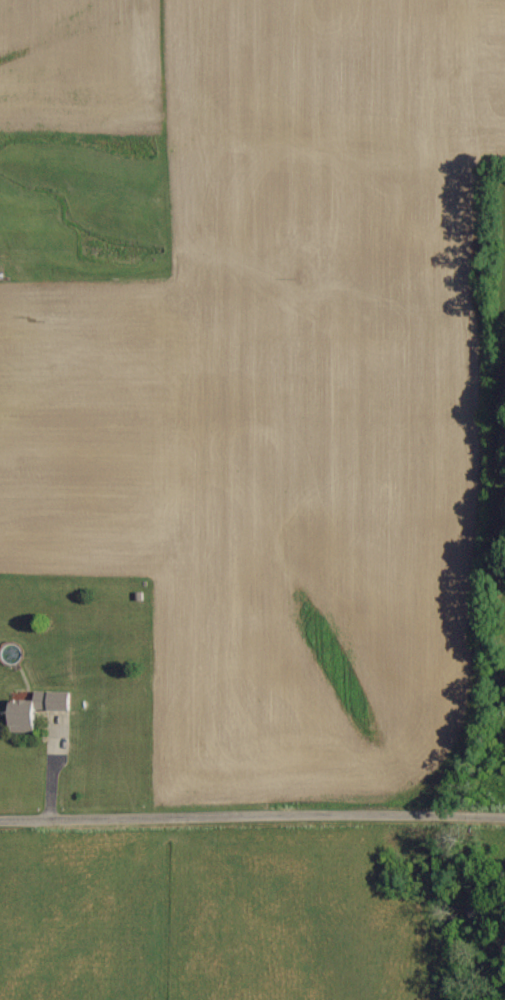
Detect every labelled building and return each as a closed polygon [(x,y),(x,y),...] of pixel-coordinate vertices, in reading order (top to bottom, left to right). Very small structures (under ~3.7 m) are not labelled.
[(36,701),(14,701),(13,733),(40,734),(40,711),(74,712),(74,693),(36,692),(36,701)]
